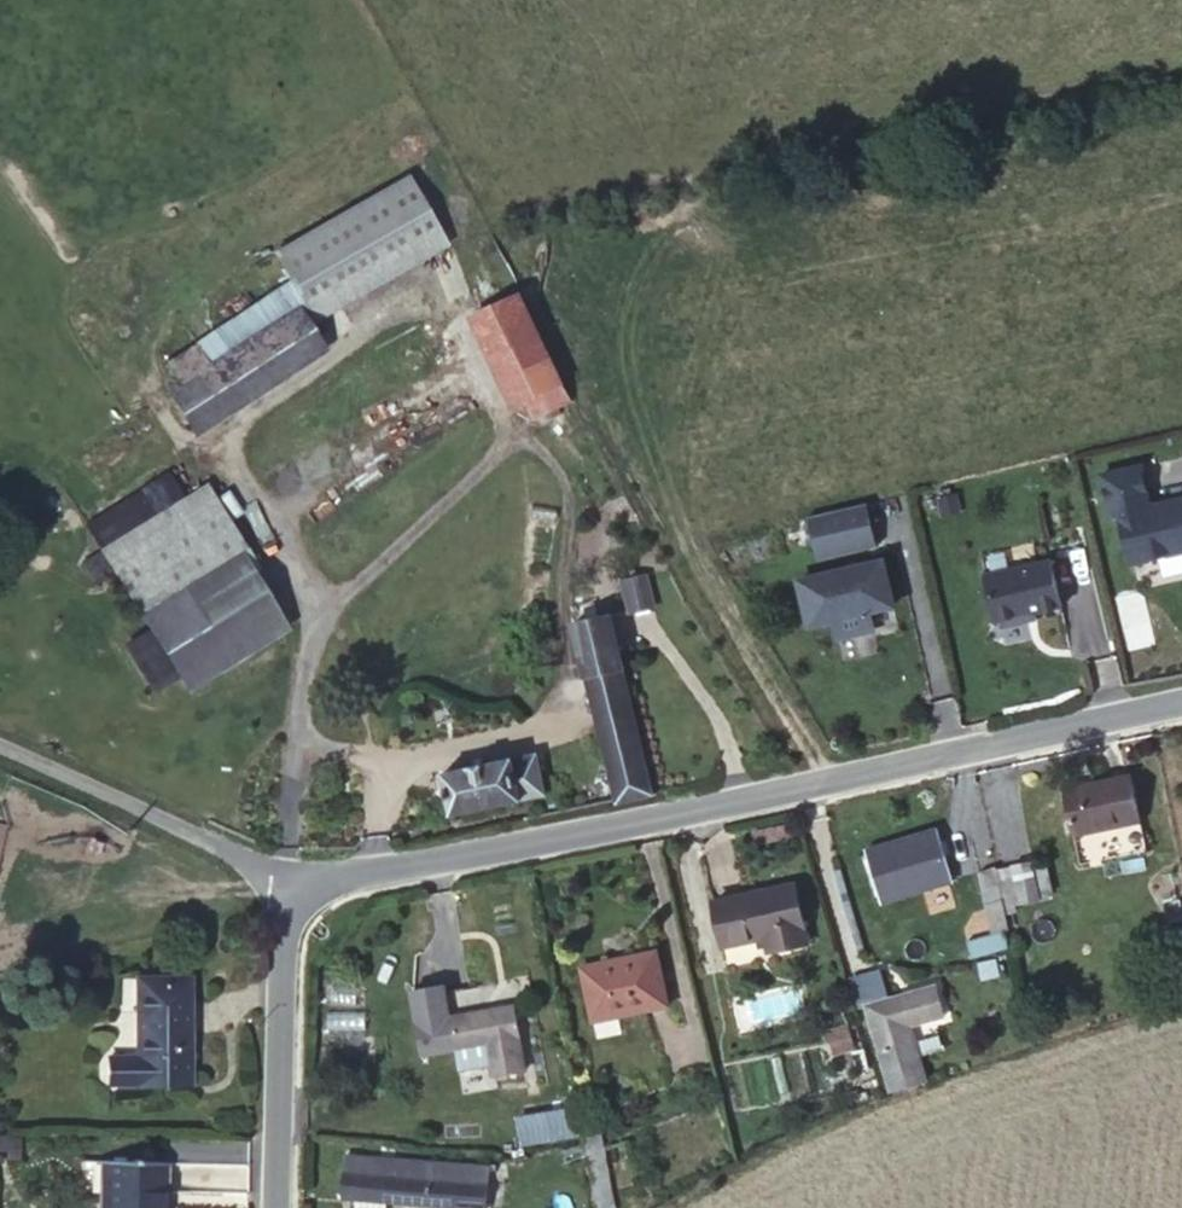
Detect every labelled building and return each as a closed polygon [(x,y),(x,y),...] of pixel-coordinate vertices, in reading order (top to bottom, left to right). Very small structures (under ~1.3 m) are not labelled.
[(398,171),(270,254),(290,284),(303,305),(313,319),(441,237),(398,171)] [(571,402),(520,295),(472,316),(513,406),(523,402),(531,420),(571,402)] [(180,384),(167,393),(193,433),(317,352),(292,312),(207,367),(193,346),(167,364),(180,384)] [(1118,516),(1130,565),(1181,552),(1181,499),(1156,505),(1157,508),(1149,510),(1139,467),(1100,477),(1111,518),(1118,516)] [(102,549),(179,500),(165,477),(87,527),(101,550),(102,549)] [(204,485),(179,500),(102,549),(116,572),(152,630),(179,674),(190,691),(287,630),(239,552),(243,550),(204,485)] [(869,504),(809,518),(818,561),(879,547),(869,504)] [(116,572),(102,549),(101,550),(83,561),(97,583),(116,572)] [(884,562),(801,581),(811,626),(835,621),(839,639),(875,630),(871,613),(895,607),(884,562)] [(985,577),(996,624),(1003,628),(1018,625),(1022,618),(1035,615),(1061,609),(1050,562),(985,577)] [(646,573),(622,580),(629,611),(653,605),(646,573)] [(574,624),(616,801),(617,803),(652,795),(611,615),(574,624)] [(1022,618),(1018,625),(1037,621),(1035,615),(1022,618)] [(155,689),(179,674),(152,630),(128,645),(155,689)] [(535,754),(444,773),(452,814),(543,796),(535,754)] [(1131,776),(1065,790),(1074,835),(1140,821),(1131,776)] [(938,831),(867,851),(883,901),(952,881),(938,831)] [(1022,864),(997,870),(1004,901),(1028,897),(1022,864)] [(997,870),(997,868),(980,871),(993,935),(1010,931),(1004,901),(997,870)] [(794,884),(713,902),(723,947),(765,938),(768,951),(807,943),(794,884)] [(611,962),(582,967),(594,1022),(668,1007),(656,952),(631,957),(632,963),(612,967),(611,962)] [(997,962),(979,965),(982,980),(999,976),(997,962)] [(862,1005),(866,1004),(889,997),(880,967),(854,975),(862,1005)] [(194,983),(139,982),(140,1057),(113,1058),(113,1084),(193,1084),(194,983)] [(889,997),(866,1004),(885,1068),(918,1058),(909,1024),(944,1014),(936,984),(889,997)] [(492,1075),(525,1069),(515,1005),(450,1017),(445,985),(411,991),(422,1055),(456,1050),(458,1064),(490,1059),(492,1075)] [(847,1026),(829,1032),(836,1052),(853,1047),(847,1026)] [(918,1058),(885,1068),(892,1093),(925,1082),(918,1058)] [(598,1207),(615,1207),(601,1135),(584,1138),(598,1207)] [(344,1196),(356,1197),(382,1199),(484,1207),(488,1167),(348,1155),(344,1196)] [(109,1161),(107,1207),(163,1207),(164,1192),(158,1192),(159,1163),(109,1161)] [(356,1197),(355,1207),(381,1207),(382,1199),(356,1197)]
